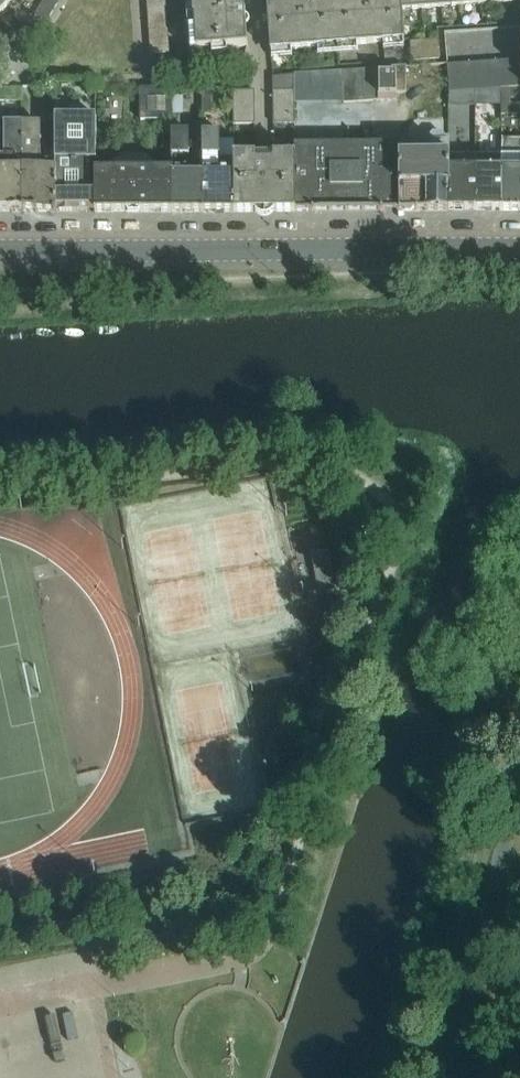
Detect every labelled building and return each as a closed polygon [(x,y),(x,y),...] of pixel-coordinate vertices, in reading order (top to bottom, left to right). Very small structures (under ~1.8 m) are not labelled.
[(51,14),(56,6),(47,0),(44,0),(40,6),(51,14)] [(165,0),(147,0),(151,53),(169,51),(167,29),(165,0)] [(245,12),(244,0),(242,0),(239,0),(186,0),(187,22),(245,18),(245,12)] [(334,0),(313,0),(314,12),(289,14),(288,0),(266,0),(270,50),(337,46),(334,0)] [(402,9),(402,0),(379,0),(379,7),(355,9),(355,0),(334,0),(337,46),(404,41),(402,9)] [(416,0),(402,0),(402,9),(417,8),(416,0)] [(35,14),(46,21),(51,14),(40,6),(35,14)] [(27,24),(36,33),(42,27),(33,17),(27,24)] [(247,46),(245,18),(187,22),(188,27),(189,27),(190,49),(247,46)] [(21,30),(30,39),(36,33),(27,24),(21,30)] [(14,36),(24,45),(30,39),(21,30),(14,36)] [(439,58),(438,39),(410,41),(411,60),(439,58)] [(518,86),(516,59),(502,60),(504,87),(510,86),(518,86)] [(504,87),(502,60),(488,61),(490,88),(502,87),(504,87)] [(490,88),(488,61),(474,62),(476,89),(490,88)] [(476,89),(474,62),(461,63),(463,90),(476,89)] [(463,90),(461,63),(447,64),(449,91),(463,90)] [(341,70),(341,71),(343,102),(378,99),(378,72),(378,68),(378,67),(341,70)] [(396,72),(378,72),(378,99),(378,100),(396,99),(396,92),(403,92),(403,72),(396,72)] [(294,90),(294,76),(273,76),(273,90),(294,90)] [(510,100),(510,86),(504,87),(502,87),(502,105),(502,115),(519,114),(519,100),(510,100)] [(502,87),(490,88),(491,104),(502,105),(502,87)] [(23,89),(0,88),(0,100),(22,101),(23,89)] [(172,119),(172,88),(141,88),(140,119),(172,119)] [(449,91),(449,104),(476,104),(476,89),(463,90),(449,91)] [(254,123),(255,90),(233,90),(233,123),(254,123)] [(294,123),(294,90),(273,90),(273,123),(294,123)] [(211,113),(211,94),(202,94),(202,113),(211,113)] [(94,213),(95,169),(95,159),(96,115),(55,114),(54,169),(55,169),(55,212),(89,212),(94,213)] [(21,211),(22,123),(4,123),(4,140),(0,140),(0,211),(21,211)] [(55,169),(54,169),(40,169),(40,123),(22,123),(21,211),(55,212),(55,169)] [(202,159),(201,159),(188,159),(189,130),(171,131),(171,168),(170,212),(201,212),(202,159)] [(232,212),(232,160),(219,159),(220,130),(202,130),(201,159),(202,159),(201,212),(232,212)] [(448,211),(449,155),(448,136),(444,136),(441,133),(433,133),(429,136),(426,136),(426,140),(415,140),(415,153),(399,154),(398,211),(448,211)] [(398,211),(399,154),(398,144),(294,144),(294,153),(295,211),(398,211)] [(127,212),(127,153),(121,154),(113,161),(113,169),(95,169),(94,213),(127,212)] [(170,212),(171,168),(154,169),(153,161),(146,153),(127,153),(127,212),(170,212)] [(273,212),(295,211),(294,153),(266,153),(255,154),(232,154),(232,160),(232,212),(255,212),(273,212)] [(475,210),(476,155),(449,155),(448,211),(475,210)] [(476,155),(475,210),(501,210),(502,155),(476,155)] [(502,155),(501,210),(519,210),(519,155),(502,155)] [(312,555),(319,591),(335,588),(333,574),(328,551),(325,552),(312,555)] [(347,573),(337,575),(339,587),(348,585),(350,585),(347,573)] [(312,644),(302,646),(306,662),(316,660),(312,644)]
